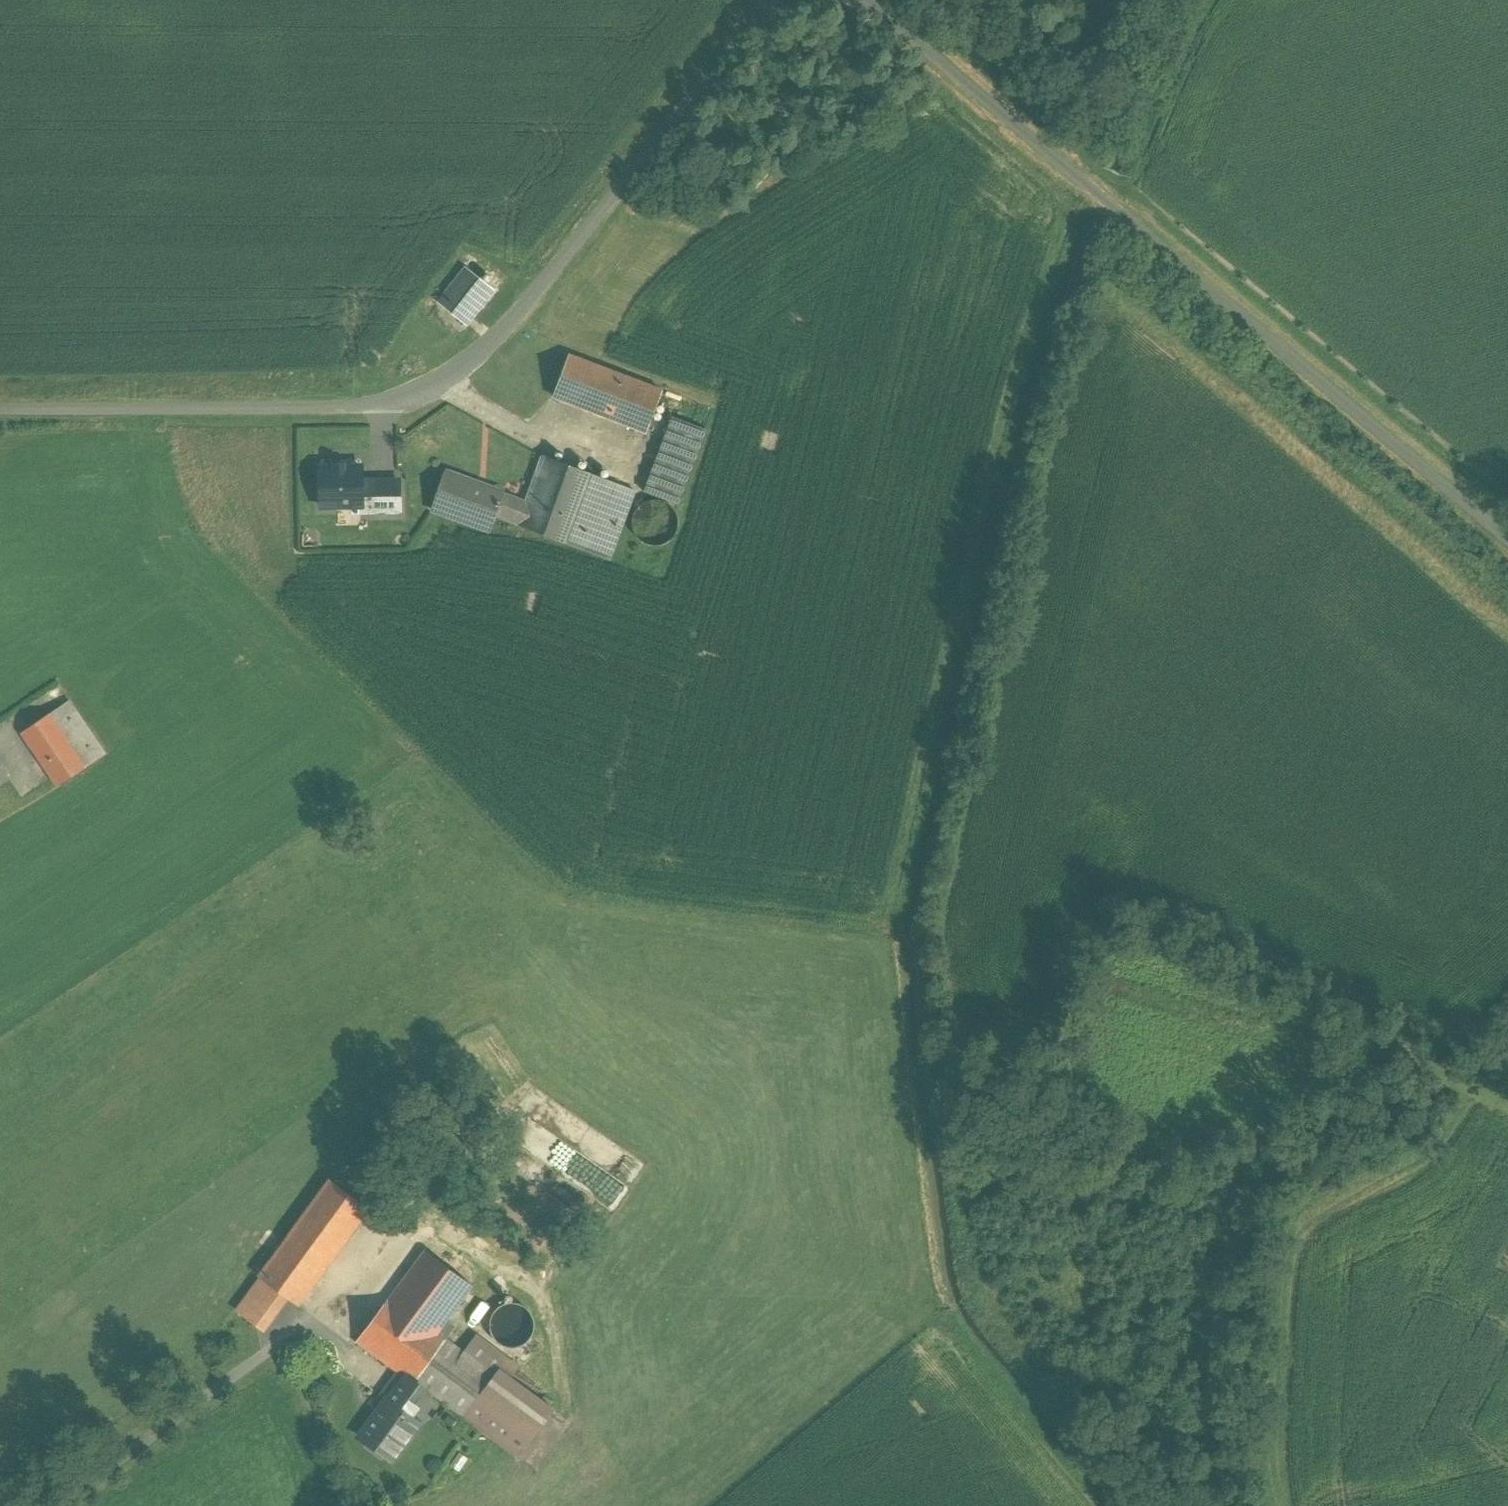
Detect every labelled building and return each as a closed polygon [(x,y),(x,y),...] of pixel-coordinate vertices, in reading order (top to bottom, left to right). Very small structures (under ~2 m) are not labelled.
[(495,288),(469,268),(441,304),(467,324),(495,288)] [(665,392),(571,355),(555,396),(648,432),(665,392)] [(707,429),(680,419),(657,478),(685,489),(707,429)] [(528,504),(505,495),(498,515),(522,524),(521,525),(570,544),(576,527),(595,476),(596,475),(545,456),(528,504)] [(362,506),(362,466),(346,466),(346,463),(333,463),(333,467),(320,467),(321,506),(362,506)] [(492,531),(498,515),(505,495),(505,493),(448,471),(434,510),(492,531)] [(633,490),(595,476),(576,527),(614,541),(633,490)] [(70,703),(23,733),(61,786),(107,755),(70,703)] [(10,777),(0,762),(0,785),(10,777)] [(327,1177),(225,1311),(252,1332),(278,1299),(294,1312),(372,1211),(327,1177)] [(408,1378),(391,1401),(407,1414),(425,1389),(417,1383),(418,1381),(519,1456),(556,1409),(514,1378),(521,1366),(478,1336),(466,1353),(447,1339),(448,1338),(447,1338),(454,1328),(447,1323),(474,1286),(426,1251),(359,1341),(408,1378)] [(420,1423),(407,1414),(391,1401),(389,1400),(361,1436),(393,1460),(420,1423)]
